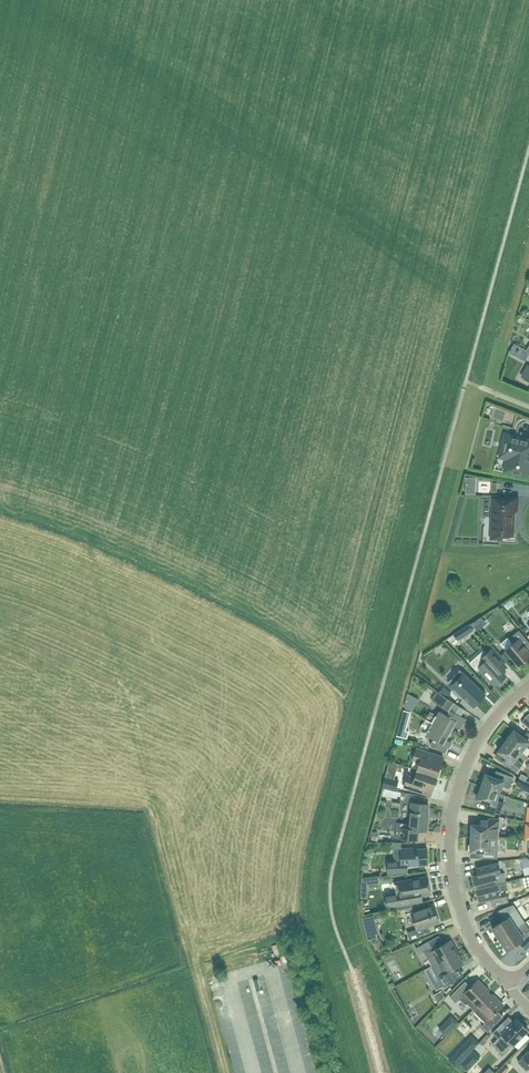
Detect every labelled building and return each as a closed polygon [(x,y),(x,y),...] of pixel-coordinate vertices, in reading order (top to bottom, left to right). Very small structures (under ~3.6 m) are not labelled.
[(509,352),(514,355),(518,346),(513,344),(509,352)] [(501,453),(509,455),(505,470),(526,475),(528,463),(528,444),(516,441),(517,438),(509,436),(508,437),(505,436),(501,453)] [(492,537),(505,538),(505,535),(512,535),(512,523),(510,521),(510,516),(516,511),(517,497),(505,497),(505,499),(493,499),(492,537)] [(458,642),(473,633),(468,625),(453,634),(458,642)] [(505,650),(518,665),(528,656),(528,653),(525,648),(528,644),(528,642),(519,630),(508,638),(507,637),(500,644),(505,650)] [(455,637),(448,640),(452,649),(458,646),(455,637)] [(491,650),(486,655),(482,650),(469,662),(477,671),(479,669),(494,686),(506,675),(496,665),(501,660),(491,650)] [(429,652),(421,658),(428,666),(435,660),(429,652)] [(459,670),(448,682),(454,688),(464,697),(467,700),(468,701),(473,706),(480,700),(481,699),(485,694),(484,693),(485,693),(484,692),(484,693),(459,670)] [(446,696),(450,692),(442,685),(438,690),(446,696)] [(437,691),(431,700),(445,709),(451,701),(437,691)] [(464,718),(450,710),(447,715),(439,711),(432,723),(449,732),(453,726),(458,728),(464,718)] [(430,745),(444,753),(450,742),(445,739),(449,732),(432,723),(425,735),(433,739),(430,745)] [(521,752),(525,746),(528,748),(528,733),(527,731),(523,736),(513,730),(505,740),(521,752)] [(521,752),(505,740),(498,751),(505,756),(501,761),(515,772),(527,756),(521,752)] [(416,748),(412,760),(419,762),(417,770),(436,776),(443,757),(416,748)] [(407,775),(403,787),(430,796),(436,776),(417,770),(414,777),(407,775)] [(485,774),(485,775),(482,776),(480,783),(481,784),(481,786),(499,793),(501,786),(509,788),(513,777),(499,771),(496,777),(485,774)] [(393,779),(384,777),(384,779),(381,787),(395,791),(397,780),(393,779)] [(485,809),(499,814),(504,802),(496,800),(499,793),(481,786),(476,799),(487,803),(485,809)] [(428,804),(411,802),(409,824),(397,822),(395,838),(417,840),(418,830),(426,831),(427,820),(426,820),(428,804)] [(498,818),(483,818),(479,818),(479,824),(471,824),(471,837),(490,838),(498,838),(498,818)] [(377,837),(390,840),(392,833),(378,830),(377,837)] [(497,858),(497,846),(490,846),(490,838),(471,837),(470,851),(482,851),(481,858),(497,858)] [(388,875),(407,873),(407,865),(427,864),(426,848),(412,849),(412,848),(400,848),(401,860),(387,861),(388,875)] [(497,883),(506,881),(503,872),(500,873),(498,863),(476,868),(478,874),(473,876),(476,888),(497,883)] [(372,876),(365,877),(360,878),(360,897),(367,897),(367,884),(379,883),(379,876),(372,876)] [(395,884),(396,892),(384,895),(386,908),(422,901),(421,895),(430,893),(427,876),(396,882),(395,884)] [(526,879),(514,880),(515,889),(527,888),(526,879)] [(508,889),(506,881),(497,883),(476,888),(479,901),(490,898),(492,905),(507,901),(505,890),(508,890),(508,889)] [(524,911),(528,904),(523,900),(518,907),(524,911)] [(424,927),(439,922),(432,904),(410,912),(416,929),(407,932),(409,939),(426,934),(424,927)] [(499,939),(516,927),(511,920),(520,915),(513,904),(498,910),(501,917),(503,920),(491,928),(499,939)] [(366,932),(376,929),(372,915),(363,918),(366,932)] [(525,922),(516,927),(499,939),(506,950),(518,942),(520,945),(520,946),(525,951),(528,946),(528,929),(525,922)] [(437,962),(456,951),(450,940),(436,948),(434,945),(431,947),(428,941),(415,948),(419,954),(423,951),(428,959),(431,965),(437,962)] [(437,962),(431,965),(439,980),(435,982),(438,988),(463,975),(458,966),(463,963),(456,951),(437,962)] [(473,1009),(489,993),(483,987),(483,984),(477,979),(476,980),(470,986),(465,981),(449,996),(455,1002),(459,998),(464,1003),(468,1003),(473,1009)] [(443,996),(440,990),(433,994),(437,1002),(443,996)] [(495,999),(489,993),(473,1009),(474,1009),(474,1008),(480,1014),(480,1017),(485,1022),(481,1025),(487,1031),(502,1016),(497,1011),(502,1006),(503,1005),(497,999),(495,999)] [(438,1028),(445,1035),(458,1022),(451,1015),(438,1028)] [(498,1038),(491,1044),(503,1055),(508,1049),(512,1045),(514,1044),(525,1032),(528,1030),(517,1018),(514,1022),(507,1028),(501,1023),(492,1032),(498,1038)] [(420,1025),(417,1029),(425,1037),(428,1033),(420,1025)] [(452,1056),(449,1059),(455,1066),(458,1062),(465,1056),(478,1043),(473,1038),(468,1044),(467,1043),(466,1042),(452,1056)] [(472,1051),(460,1063),(467,1070),(479,1057),(472,1051)] [(508,1072),(499,1065),(492,1072),(507,1072),(508,1072)]
